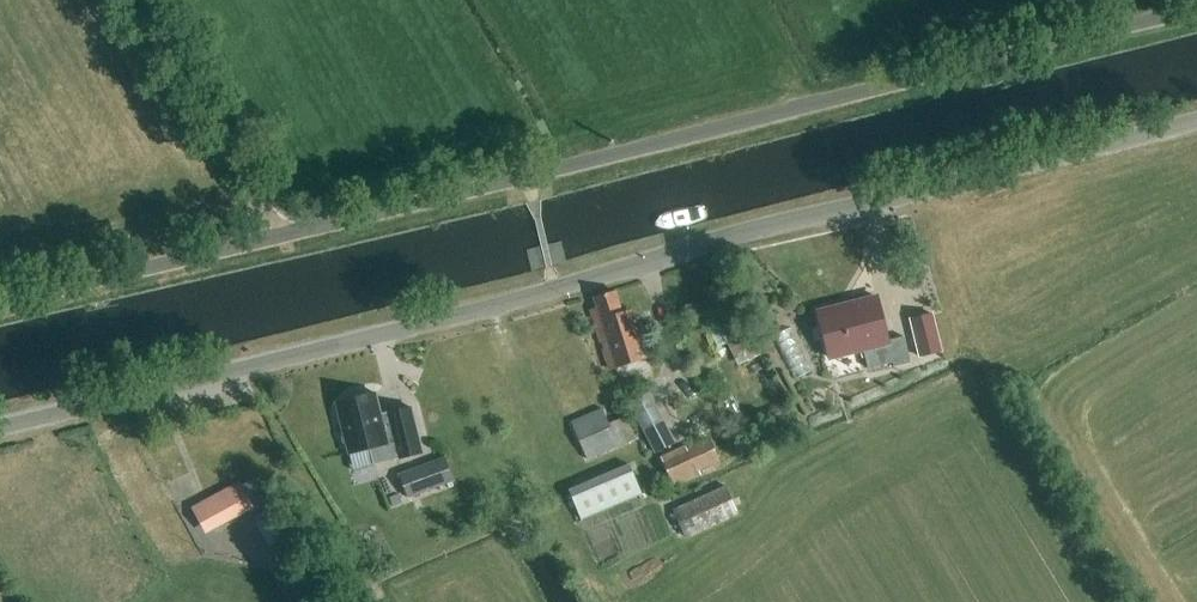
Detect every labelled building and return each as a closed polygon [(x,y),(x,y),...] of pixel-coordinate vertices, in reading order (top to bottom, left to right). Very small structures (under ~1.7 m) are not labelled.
[(621,314),(614,292),(594,298),(598,311),(591,313),(608,369),(644,358),(630,311),(621,314)] [(887,342),(876,297),(818,312),(829,359),(863,351),(868,369),(892,363),(893,368),(910,363),(904,337),(887,342)] [(739,313),(718,323),(738,367),(760,357),(739,313)] [(919,357),(941,352),(932,315),(910,320),(919,357)] [(383,413),(377,389),(334,400),(348,456),(370,450),(374,466),(423,454),(411,406),(383,413)] [(654,453),(676,441),(650,391),(628,402),(654,453)] [(586,460),(618,447),(607,421),(602,408),(570,420),(586,460)] [(607,421),(618,447),(635,440),(624,414),(607,421)] [(708,435),(661,456),(675,487),(701,475),(698,467),(718,458),(708,435)] [(408,497),(453,482),(445,457),(399,474),(408,497)] [(580,519),(641,495),(629,467),(569,491),(570,495),(580,519)] [(252,481),(238,489),(248,507),(255,519),(269,512),(252,481)] [(206,530),(248,507),(238,489),(237,486),(195,509),(206,530)] [(686,538),(738,515),(725,486),(674,509),(686,538)] [(269,545),(283,537),(269,512),(255,519),(269,545)]
